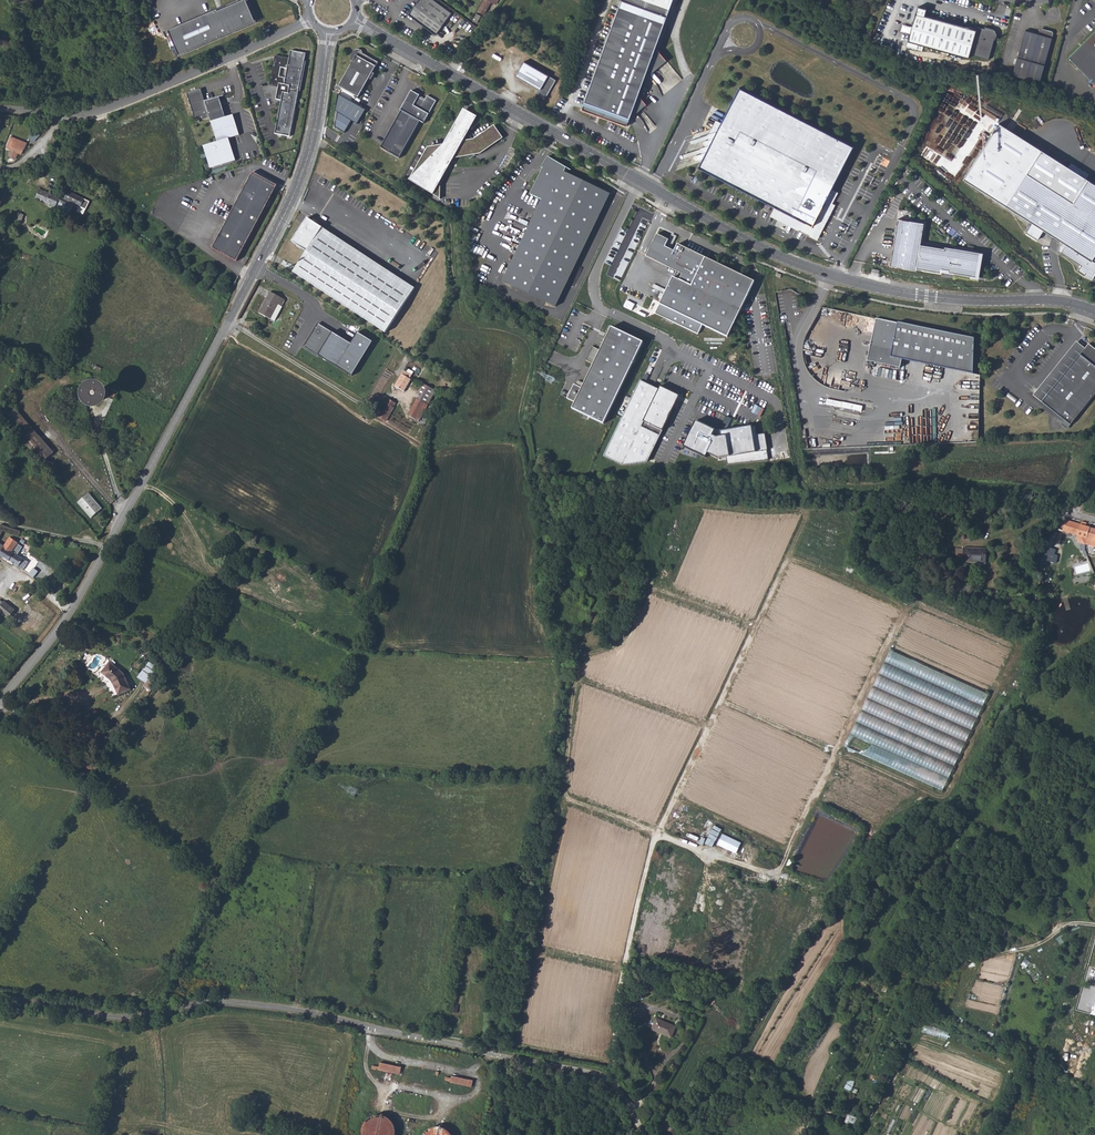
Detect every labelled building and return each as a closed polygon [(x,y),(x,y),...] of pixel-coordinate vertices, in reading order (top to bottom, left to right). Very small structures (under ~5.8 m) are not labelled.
[(168,29),(179,54),(256,21),(247,0),(241,0),(218,10),(217,9),(168,29)] [(436,34),(451,13),(434,0),(420,0),(410,14),(436,34)] [(483,16),(491,3),(492,0),(484,0),(477,12),(483,16)] [(582,110),(627,126),(630,118),(647,104),(639,95),(644,79),(658,68),(651,60),(656,47),(667,16),(623,0),(622,0),(582,110)] [(667,16),(673,0),(623,0),(667,16)] [(908,46),(918,48),(919,44),(969,58),(970,54),(989,59),(994,39),(996,39),(997,35),(996,32),(994,30),(984,27),(984,28),(978,27),(977,28),(971,26),(970,28),(926,15),(928,9),(919,6),(908,46)] [(1039,28),(1037,33),(1025,29),(1012,74),(1039,81),(1053,33),(1051,30),(1042,27),(1039,28)] [(661,46),(668,47),(671,31),(664,30),(661,46)] [(1069,56),(1094,82),(1094,81),(1094,31),(1069,56)] [(351,64),(339,86),(358,97),(377,63),(378,62),(377,62),(363,54),(359,52),(360,50),(358,49),(356,49),(355,49),(352,51),(351,53),(350,56),(349,60),(349,61),(350,63),(351,64)] [(269,85),(278,87),(276,99),(281,100),(280,107),(279,107),(276,119),(278,119),(275,134),(290,136),(292,122),(294,122),(296,110),(295,110),(298,91),(300,91),(306,61),(304,61),(306,54),(291,51),(289,58),(275,55),(269,85)] [(556,80),(524,61),(516,76),(539,89),(537,93),(546,98),(556,80)] [(739,87),(698,167),(775,207),(813,226),(832,189),(854,146),(739,87)] [(188,94),(195,118),(203,116),(209,114),(211,118),(217,143),(203,147),(210,169),(235,161),(229,139),(240,136),(234,116),(226,118),(220,98),(206,102),(202,90),(188,94)] [(411,91),(400,110),(401,111),(380,148),(399,158),(420,122),(423,124),(436,101),(427,96),(425,99),(424,101),(419,97),(419,96),(411,91)] [(365,111),(338,95),(336,111),(338,113),(336,128),(346,133),(352,121),(358,124),(365,111)] [(427,147),(409,180),(440,199),(441,181),(441,161),(453,158),(480,154),(503,138),(494,125),(475,139),(464,141),(477,117),(464,110),(444,145),(427,147)] [(1024,173),(1039,148),(998,124),(963,179),(1004,206),(1024,173)] [(36,128),(28,137),(33,142),(41,133),(36,128)] [(22,153),(28,142),(11,135),(6,146),(11,148),(8,155),(15,157),(18,152),(22,153)] [(1024,173),(1004,206),(1033,223),(1027,233),(1039,240),(1044,230),(1063,242),(1060,248),(1059,251),(1083,265),(1079,271),(1086,276),(1087,274),(1094,279),(1094,261),(1094,260),(1094,259),(1094,183),(1039,148),(1024,173)] [(566,168),(548,157),(541,168),(543,168),(530,194),(542,200),(503,281),(555,307),(610,194),(564,172),(566,168)] [(453,158),(441,161),(441,181),(453,158)] [(855,165),(851,173),(856,175),(860,167),(855,165)] [(278,186),(252,173),(211,249),(236,262),(278,186)] [(698,178),(696,183),(704,187),(706,183),(698,178)] [(35,199),(41,201),(46,191),(40,188),(35,199)] [(838,192),(832,189),(813,226),(775,207),(771,217),(817,241),(835,206),(832,204),(838,192)] [(41,201),(59,209),(62,204),(67,206),(70,202),(86,209),(90,201),(69,191),(66,196),(61,194),(59,197),(46,191),(41,201)] [(312,221),(307,218),(292,242),(307,251),(293,272),(385,333),(412,292),(320,232),(322,227),(317,224),(312,221)] [(977,277),(981,253),(945,247),(945,249),(920,245),(924,223),(898,219),(890,266),(916,270),(916,269),(941,273),(942,269),(948,270),(948,272),(973,276),(977,277)] [(415,288),(322,227),(320,232),(412,292),(415,288)] [(657,234),(646,256),(681,275),(678,281),(672,278),(659,304),(671,310),(666,319),(698,334),(702,325),(728,337),(754,282),(754,281),(678,244),(674,251),(670,249),(669,248),(671,245),(667,243),(669,240),(657,234)] [(672,234),(669,240),(667,243),(671,245),(669,248),(670,249),(677,236),(672,234)] [(977,277),(973,276),(972,279),(978,280),(983,253),(981,253),(977,277)] [(269,318),(277,304),(280,306),(283,299),(270,292),(258,313),(269,318)] [(269,318),(273,321),(281,306),(280,306),(277,304),(269,318)] [(973,374),(974,338),(898,322),(898,323),(876,319),(867,361),(900,368),(902,360),(973,374)] [(352,343),(318,323),(304,346),(353,376),(373,342),(359,332),(352,343)] [(605,340),(612,327),(609,326),(603,338),(605,340)] [(643,342),(612,327),(605,340),(600,350),(594,364),(582,388),(574,384),(567,398),(575,402),(572,408),(604,424),(643,342)] [(1033,395),(1041,402),(1085,349),(1076,342),(1033,395)] [(1088,344),(1085,349),(1041,402),(1070,425),(1094,395),(1094,349),(1088,344)] [(594,364),(600,350),(592,346),(586,360),(594,364)] [(395,385),(404,389),(410,377),(409,376),(411,373),(403,369),(395,385)] [(680,398),(644,381),(609,457),(626,465),(650,463),(680,398)] [(418,392),(429,399),(434,389),(423,383),(418,392)] [(90,393),(90,395),(91,399),(92,400),(93,401),(97,402),(99,401),(101,400),(102,398),(102,396),(102,394),(101,392),(99,390),(97,390),(93,390),(90,393)] [(418,392),(409,411),(420,417),(429,399),(418,392)] [(378,415),(387,419),(393,407),(392,406),(394,402),(388,399),(385,402),(378,415)] [(840,402),(827,399),(826,405),(839,407),(840,402)] [(862,406),(843,402),(842,408),(861,412),(862,406)] [(15,407),(4,417),(42,462),(53,452),(15,407)] [(1070,425),(1064,420),(1060,425),(1067,430),(1070,425)] [(696,424),(684,448),(705,459),(707,455),(717,460),(731,458),(732,464),(771,458),(768,437),(760,438),(758,428),(723,434),(724,438),(716,440),(712,438),(714,433),(696,424)] [(89,492),(78,502),(91,517),(102,508),(89,492)] [(1085,544),(1090,527),(1085,526),(1086,523),(1081,522),(1081,524),(1066,520),(1063,531),(1075,534),(1077,535),(1076,537),(1077,540),(1079,543),(1081,544),(1081,551),(1084,552),(1085,547),(1084,546),(1085,544)] [(1090,527),(1085,544),(1094,547),(1094,529),(1090,527)] [(7,559),(12,551),(18,542),(9,536),(3,545),(0,543),(0,554),(7,559)] [(1044,567),(1047,560),(1056,563),(1059,555),(1055,553),(1056,549),(1046,546),(1040,565),(1044,567)] [(65,549),(57,547),(56,554),(64,556),(65,549)] [(969,562),(986,562),(986,550),(969,549),(968,552),(962,551),(962,550),(956,550),(955,562),(962,563),(962,564),(968,564),(969,562)] [(12,551),(7,559),(18,565),(22,558),(12,551)] [(921,567),(918,574),(924,576),(927,570),(921,567)] [(0,602),(0,611),(8,616),(14,607),(2,599),(0,602)] [(986,694),(890,651),(885,662),(981,706),(986,694)] [(162,674),(156,670),(158,667),(149,661),(138,677),(146,682),(144,686),(150,690),(162,674)] [(124,673),(110,662),(102,672),(114,684),(119,694),(130,688),(124,673)] [(981,706),(885,662),(879,674),(976,718),(981,706)] [(970,730),(976,718),(879,674),(874,686),(970,730)] [(970,730),(874,686),(868,698),(965,742),(970,730)] [(959,754),(965,742),(868,698),(863,710),(959,754)] [(959,754),(863,710),(857,722),(954,766),(959,754)] [(948,778),(954,766),(857,722),(852,734),(948,778)] [(948,778),(852,734),(846,746),(943,790),(948,778)] [(723,833),(718,844),(736,852),(741,843),(723,833)] [(1039,980),(1045,974),(1027,958),(1021,964),(1039,980)] [(626,999),(623,1011),(630,1013),(633,1001),(626,999)] [(657,1018),(652,1030),(672,1038),(677,1027),(657,1018)] [(924,1033),(947,1038),(949,1030),(925,1024),(924,1033)] [(400,1074),(402,1066),(380,1062),(379,1066),(373,1065),(372,1068),(400,1074)] [(450,1083),(473,1086),(474,1079),(452,1076),(450,1083)] [(363,1133),(364,1134),(392,1134),(393,1132),(393,1128),(391,1124),(389,1121),(387,1119),(384,1117),(380,1116),(376,1116),(374,1117),(370,1119),(367,1121),(365,1124),(363,1129),(363,1133)]
